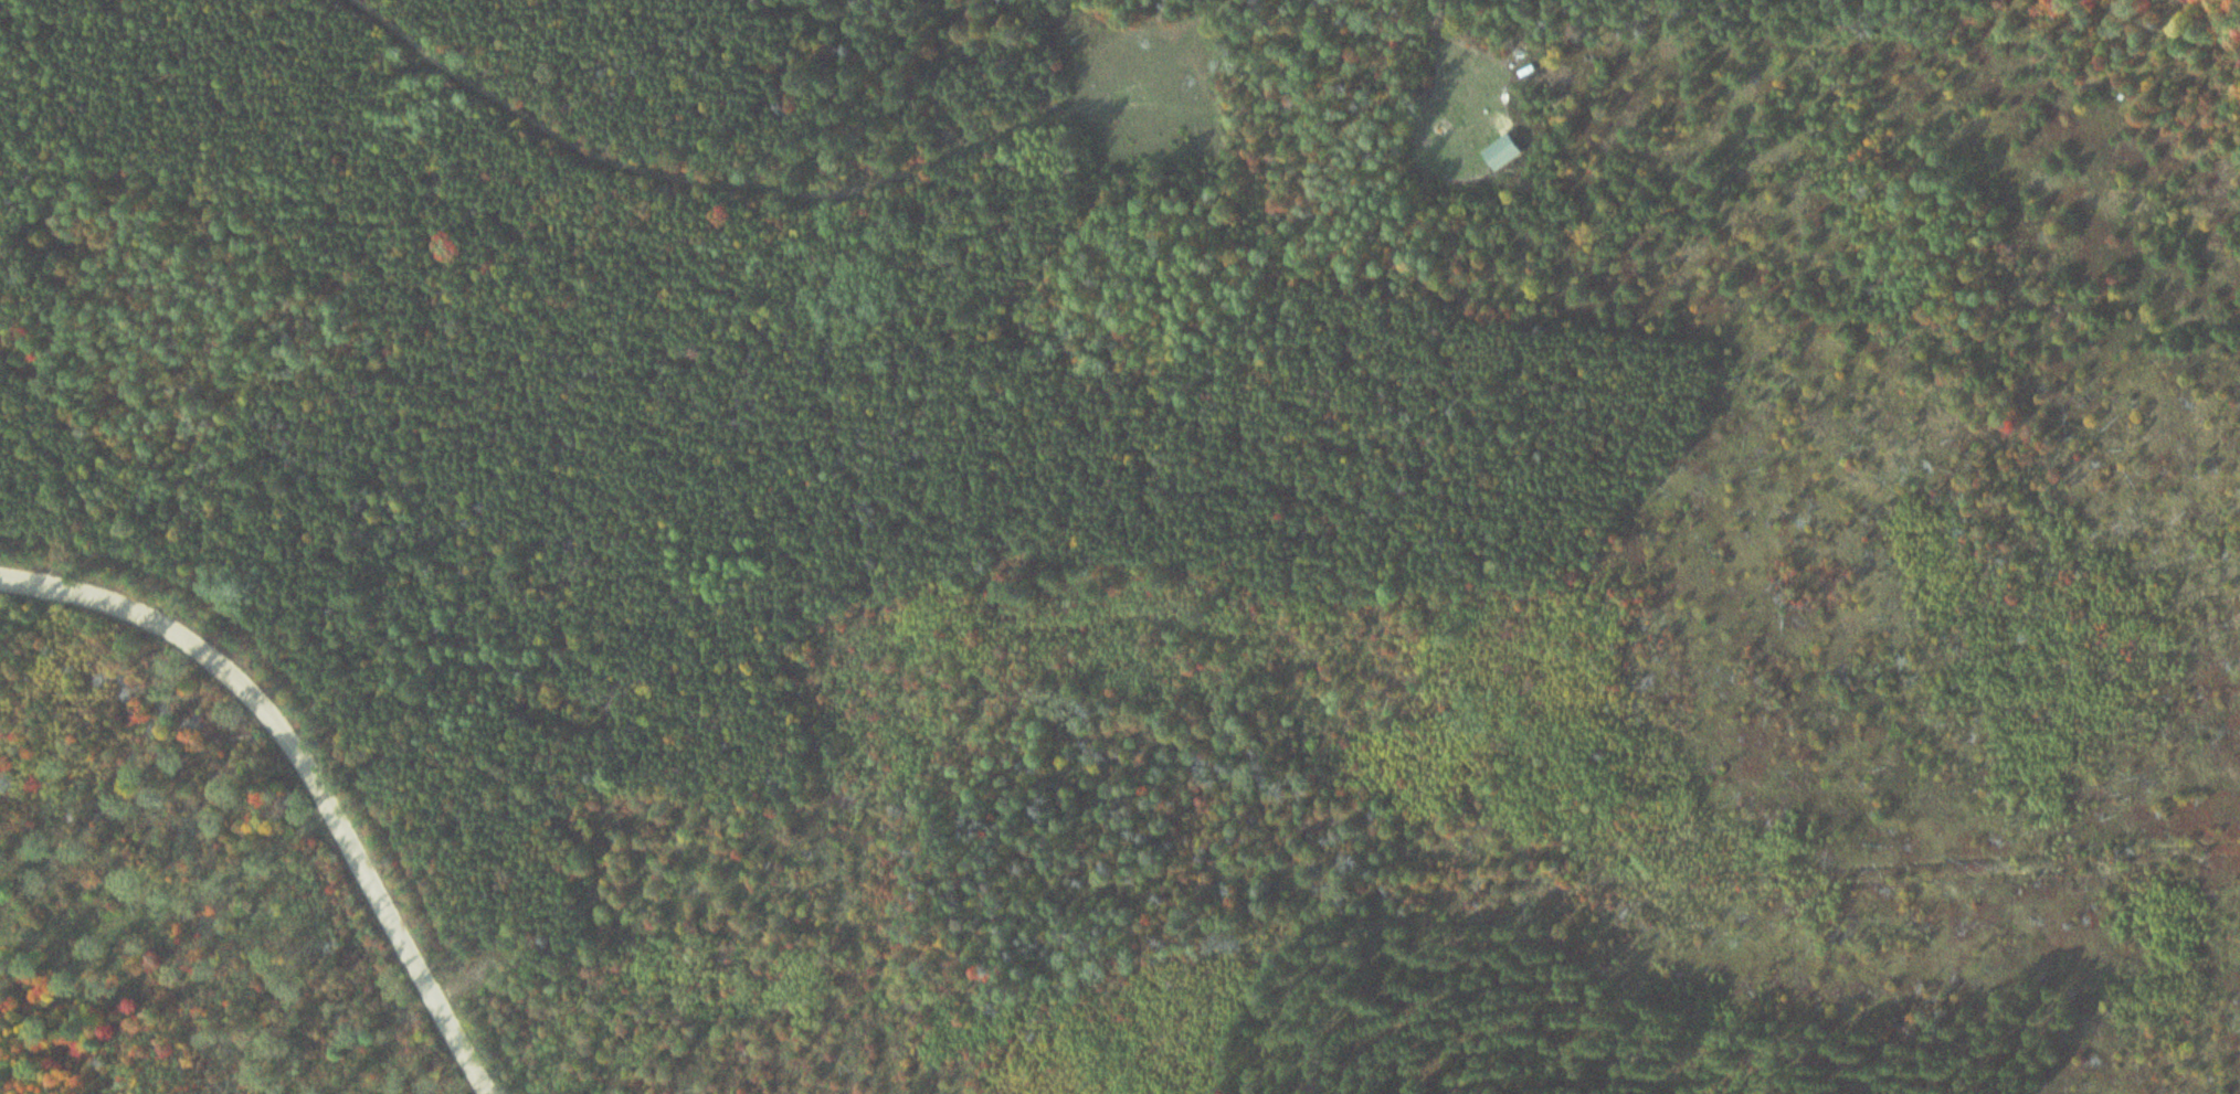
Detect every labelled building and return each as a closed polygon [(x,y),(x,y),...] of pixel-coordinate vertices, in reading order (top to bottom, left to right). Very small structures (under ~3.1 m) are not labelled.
[(1481,153),(1496,173),(1524,152),(1509,132),(1481,153)]
